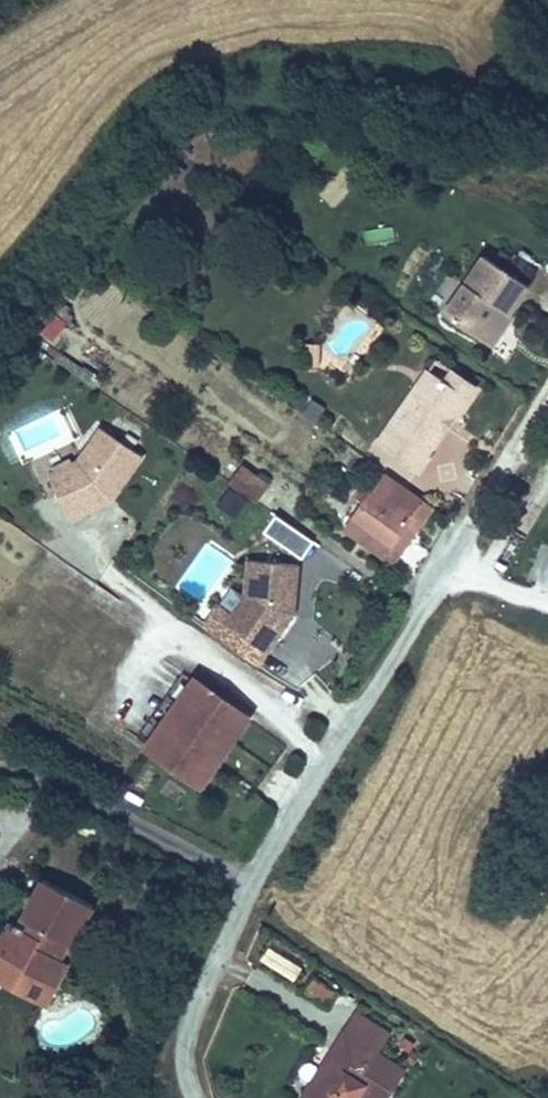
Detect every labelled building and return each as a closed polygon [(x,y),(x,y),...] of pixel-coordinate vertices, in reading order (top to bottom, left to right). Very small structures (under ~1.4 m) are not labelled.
[(501,309),(508,314),(525,288),(481,259),(444,315),(481,339),(501,309)] [(481,339),(493,347),(513,317),(508,314),(501,309),(481,339)] [(301,360),(318,366),(325,345),(307,339),(301,360)] [(470,403),(479,390),(434,359),(425,372),(432,377),(470,403)] [(414,387),(421,392),(432,377),(425,372),(414,387)] [(374,443),(419,475),(470,403),(432,377),(421,392),(414,387),(374,443)] [(114,502),(144,459),(98,429),(76,461),(72,463),(52,473),(46,476),(70,522),(114,502)] [(46,460),(52,473),(72,463),(66,450),(46,460)] [(259,501),(269,485),(241,468),(231,483),(259,501)] [(352,519),(389,546),(421,502),(384,475),(367,497),(355,488),(345,502),(358,511),(352,519)] [(238,518),(248,503),(231,491),(221,506),(238,518)] [(421,502),(389,546),(352,519),(344,530),(393,566),(434,511),(421,502)] [(303,556),(315,539),(276,513),(264,530),(303,556)] [(259,668),(296,617),(300,566),(246,561),(242,599),(232,614),(216,637),(259,668)] [(216,637),(232,614),(218,605),(203,627),(216,637)] [(141,753),(201,795),(254,721),(194,678),(141,753)] [(76,942),(96,906),(45,877),(33,895),(39,900),(23,927),(10,919),(0,939),(0,945),(28,959),(26,963),(42,972),(40,975),(56,985),(70,960),(61,954),(70,939),(76,942)] [(28,959),(0,945),(0,958),(21,969),(26,963),(28,959)] [(304,992),(328,1008),(336,994),(313,979),(304,992)] [(406,1071),(379,1055),(392,1034),(356,1011),(301,1097),(389,1097),(406,1071)]
